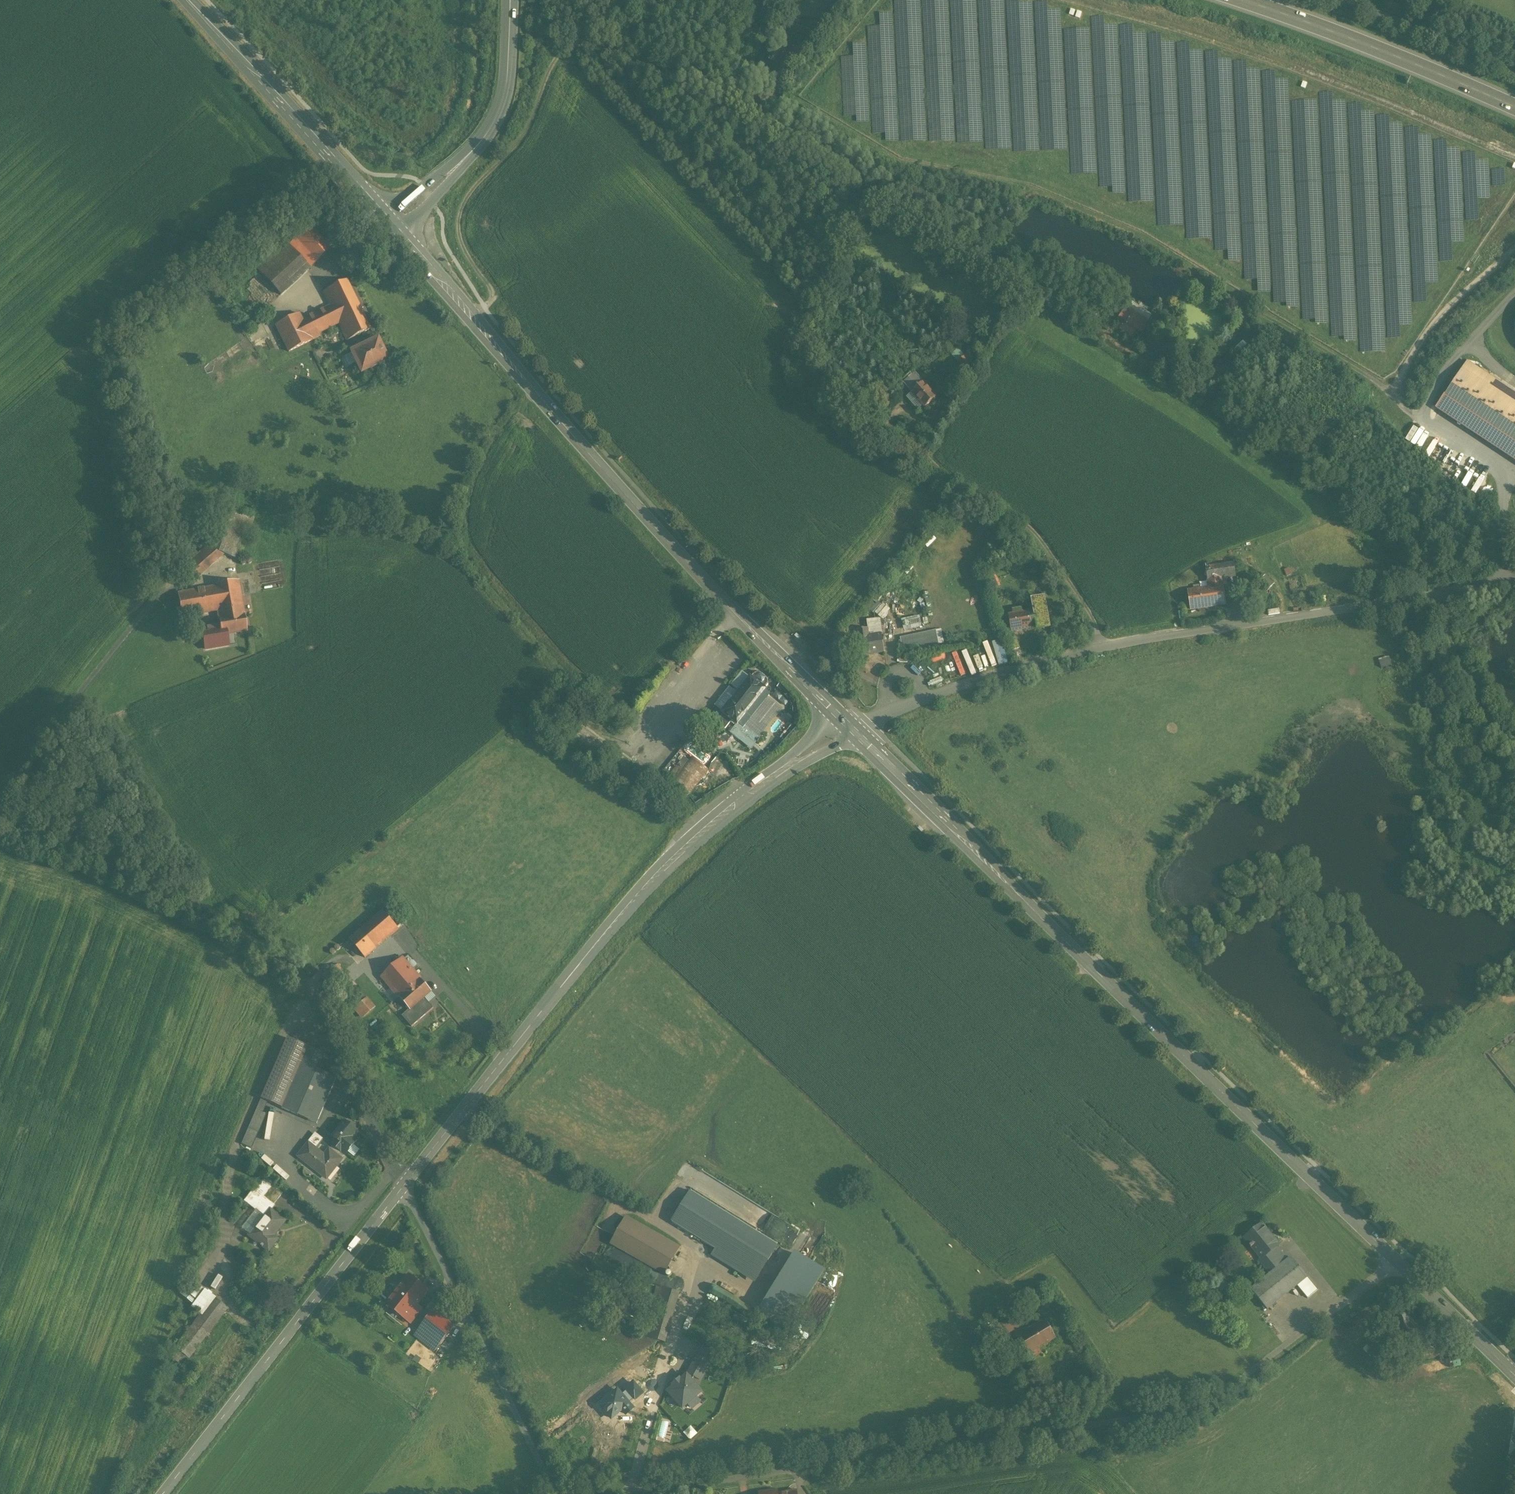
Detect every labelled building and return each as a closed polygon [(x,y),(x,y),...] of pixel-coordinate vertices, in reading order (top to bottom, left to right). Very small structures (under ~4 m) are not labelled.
[(793,31),(783,26),(776,41),(786,46),(793,31)] [(309,225),(290,244),(311,267),(330,249),(309,225)] [(309,268),(285,242),(255,269),(280,295),(309,268)] [(346,280),(323,291),(330,306),(302,320),(298,314),(275,325),(288,352),(312,340),(319,336),(318,333),(338,323),(347,340),(370,329),(346,280)] [(274,291),(254,307),(261,316),(281,300),(274,291)] [(1148,320),(1125,307),(1118,317),(1124,321),(1119,329),(1132,336),(1136,329),(1142,332),(1148,320)] [(377,339),(350,352),(361,374),(369,370),(380,365),(380,364),(388,361),(377,339)] [(973,365),(958,349),(951,355),(966,371),(973,365)] [(1466,361),(1443,397),(1514,443),(1514,392),(1466,361)] [(937,397),(915,372),(903,383),(912,393),(921,404),(925,408),(937,397)] [(921,404),(912,393),(907,397),(916,408),(921,404)] [(244,511),(222,505),(216,523),(212,522),(203,548),(205,548),(215,552),(224,554),(230,557),(244,511)] [(244,511),(230,557),(239,560),(255,515),(244,511)] [(205,548),(183,568),(190,575),(215,552),(205,548)] [(1205,561),(1207,581),(1221,579),(1235,577),(1232,557),(1205,561)] [(996,579),(990,581),(993,588),(998,586),(996,579)] [(1209,588),(1211,606),(1225,605),(1221,579),(1207,581),(1209,588)] [(238,581),(214,585),(214,587),(178,593),(182,617),(217,611),(218,611),(218,608),(242,604),(238,581)] [(1188,591),(1190,609),(1211,606),(1209,588),(1188,591)] [(1034,611),(1029,612),(1031,624),(1036,623),(1038,629),(1049,627),(1044,598),(1032,600),(1034,611)] [(242,604),(218,608),(218,611),(217,611),(220,625),(222,635),(226,634),(247,631),(242,604)] [(1016,614),(1009,615),(1011,631),(1031,628),(1031,624),(1029,612),(1021,613),(1021,609),(1016,610),(1016,614)] [(920,618),(902,622),(903,627),(921,623),(920,618)] [(220,625),(208,627),(209,633),(203,634),(205,649),(228,645),(226,634),(222,635),(220,625)] [(868,628),(857,629),(858,637),(876,635),(882,634),(881,627),(868,628)] [(936,630),(900,637),(904,656),(940,648),(936,630)] [(858,637),(860,655),(885,652),(882,634),(876,635),(858,637)] [(1391,666),(1388,658),(1379,660),(1381,669),(1391,666)] [(750,678),(722,713),(723,713),(716,722),(725,729),(732,720),(737,724),(765,689),(768,685),(768,679),(759,673),(754,674),(751,678),(750,678)] [(765,689),(737,724),(742,728),(770,694),(765,689)] [(557,715),(554,715),(553,718),(553,720),(553,722),(553,723),(555,723),(556,722),(559,721),(560,719),(559,716),(562,712),(560,711),(557,715)] [(692,757),(689,761),(684,757),(671,774),(676,778),(667,789),(683,801),(708,770),(692,757)] [(406,922),(390,904),(349,940),(365,958),(406,922)] [(382,978),(400,998),(420,979),(403,960),(382,978)] [(432,992),(420,979),(400,998),(410,1009),(402,1016),(412,1027),(433,1008),(425,998),(432,992)] [(241,1145),(251,1149),(266,1114),(263,1113),(267,1102),(316,1123),(336,1078),(318,1070),(325,1054),(286,1038),(241,1145)] [(331,1143),(345,1155),(358,1138),(354,1135),(359,1129),(345,1119),(332,1135),(335,1138),(331,1143)] [(326,1179),(345,1155),(331,1143),(324,1151),(317,1146),(323,1139),(316,1133),(298,1156),(326,1179)] [(285,1221),(272,1210),(275,1206),(273,1205),(277,1200),(267,1192),(272,1186),(273,1184),(265,1177),(259,1185),(257,1184),(244,1201),(255,1210),(256,1209),(257,1210),(265,1216),(254,1228),(249,1235),(248,1235),(268,1251),(277,1239),(273,1236),(285,1221)] [(272,1186),(267,1192),(277,1200),(282,1194),(272,1186)] [(777,1245),(692,1192),(672,1223),(715,1249),(758,1276),(777,1245)] [(254,1228),(265,1216),(257,1210),(241,1229),(249,1235),(254,1228)] [(1269,1216),(1250,1232),(1256,1238),(1251,1243),(1260,1258),(1266,1255),(1274,1268),(1291,1253),(1282,1241),(1286,1237),(1269,1216)] [(679,1248),(626,1218),(611,1245),(664,1275),(679,1248)] [(754,1282),(758,1276),(715,1249),(711,1256),(754,1282)] [(1256,1282),(1271,1301),(1302,1279),(1312,1291),(1323,1282),(1297,1250),(1274,1268),(1256,1282)] [(437,1284),(415,1266),(390,1296),(415,1317),(427,1303),(423,1300),(437,1284)] [(202,1311),(179,1346),(196,1357),(232,1303),(195,1278),(184,1293),(198,1302),(195,1306),(202,1311)] [(679,1294),(661,1288),(652,1319),(671,1325),(679,1294)] [(459,1319),(439,1304),(423,1326),(443,1340),(459,1319)] [(1413,1306),(1396,1315),(1405,1332),(1422,1324),(1413,1306)] [(1060,1332),(1049,1314),(1021,1330),(1033,1349),(1060,1332)] [(692,1366),(703,1373),(714,1354),(702,1347),(692,1366)] [(703,1373),(692,1366),(688,1373),(694,1377),(700,1380),(703,1373)] [(668,1392),(683,1408),(701,1392),(691,1381),(686,1375),(681,1381),(679,1379),(673,1385),(674,1386),(668,1392)] [(763,1485),(764,1493),(805,1493),(804,1487),(784,1489),(783,1482),(763,1485)]
